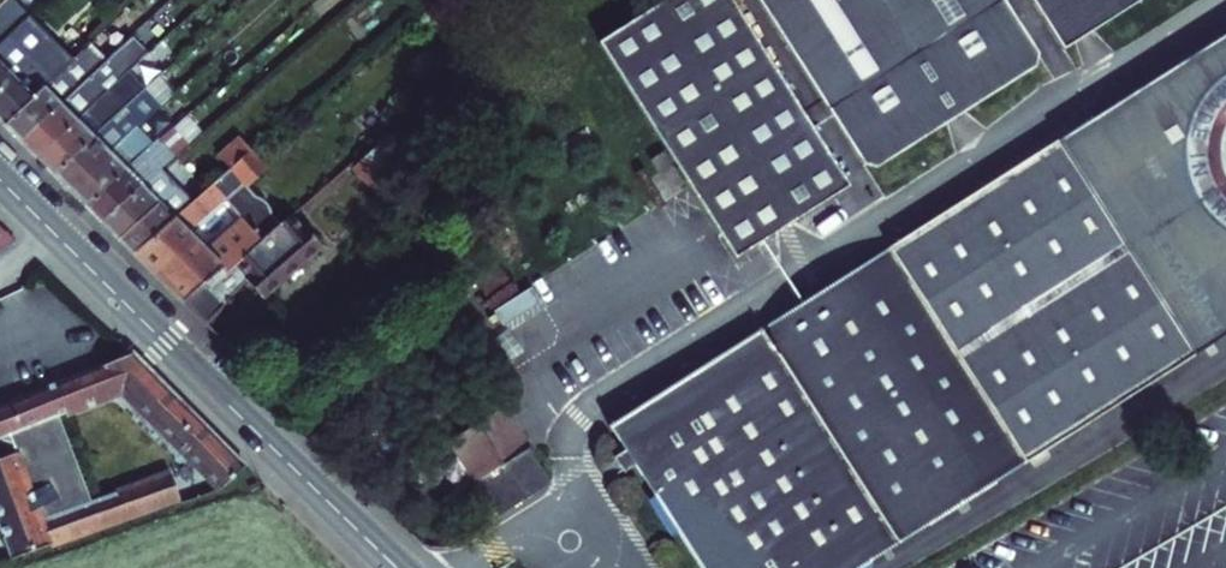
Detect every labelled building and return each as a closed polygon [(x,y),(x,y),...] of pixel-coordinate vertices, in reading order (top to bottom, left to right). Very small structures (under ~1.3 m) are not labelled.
[(1,12),(13,0),(0,0),(0,13),(1,12)] [(731,0),(669,0),(600,44),(735,259),(848,186),(731,0)] [(1042,61),(1003,0),(760,0),(869,171),(1042,61)] [(1060,49),(1140,0),(1030,0),(1060,49)] [(61,29),(54,23),(46,14),(34,2),(12,23),(0,34),(0,42),(23,65),(61,29)] [(51,9),(46,14),(54,23),(59,18),(51,9)] [(1,12),(0,13),(0,34),(12,23),(1,12)] [(76,15),(61,29),(80,48),(83,45),(94,34),(76,15)] [(38,88),(56,70),(65,62),(80,48),(61,29),(23,65),(0,42),(0,123),(38,88)] [(888,249),(607,425),(624,452),(634,468),(699,567),(858,567),(1016,471),(1225,337),(1225,35),(888,249)] [(65,62),(81,79),(99,61),(83,45),(80,48),(65,62)] [(54,104),(16,140),(25,150),(32,156),(97,96),(91,90),(118,64),(108,53),(99,61),(81,79),(73,86),(54,104)] [(65,62),(56,70),(73,86),(81,79),(65,62)] [(124,71),(118,64),(91,90),(97,96),(105,89),(124,71)] [(136,93),(133,96),(145,108),(179,77),(167,65),(136,93)] [(38,88),(54,104),(73,86),(56,70),(38,88)] [(133,96),(136,93),(128,85),(114,98),(122,106),(133,96)] [(0,123),(0,125),(8,133),(16,140),(54,104),(38,88),(0,123)] [(40,164),(48,172),(113,113),(122,106),(114,98),(105,89),(97,96),(32,156),(40,164)] [(196,122),(186,111),(155,138),(166,150),(196,122)] [(113,113),(48,172),(56,180),(63,187),(103,152),(120,136),(128,129),(113,113)] [(128,129),(120,136),(138,153),(146,146),(129,128),(128,129)] [(388,135),(348,167),(367,190),(407,159),(388,135)] [(120,136),(103,152),(120,169),(138,153),(120,136)] [(212,153),(225,168),(245,150),(232,136),(212,153)] [(154,170),(163,163),(146,146),(138,153),(154,170)] [(245,150),(225,168),(168,218),(129,252),(155,278),(177,300),(211,271),(215,277),(225,268),(260,238),(275,225),(267,215),(266,208),(263,203),(259,200),(252,197),(242,186),(263,169),(245,150)] [(661,151),(647,160),(667,190),(680,182),(661,151)] [(80,205),(120,169),(103,152),(63,187),(72,196),(80,205)] [(154,170),(138,153),(120,169),(137,187),(154,170)] [(163,163),(154,170),(171,187),(179,179),(163,163)] [(137,187),(120,169),(80,205),(90,214),(97,221),(137,187)] [(137,187),(97,221),(112,236),(129,252),(168,218),(137,187)] [(211,271),(177,300),(181,305),(200,323),(219,305),(222,308),(226,305),(229,302),(226,299),(243,285),(258,303),(320,249),(294,218),(292,220),(287,215),(275,225),(260,238),(225,268),(215,277),(211,271)] [(502,276),(488,287),(501,304),(516,294),(502,276)] [(240,464),(126,352),(0,408),(0,524),(16,559),(178,496),(167,472),(41,522),(24,431),(117,389),(216,486),(240,464)] [(495,407),(467,425),(494,467),(517,452),(522,449),(495,407)] [(467,425),(438,443),(449,460),(465,485),(469,483),(489,514),(537,483),(517,452),(494,467),(467,425)] [(624,452),(613,458),(618,465),(623,474),(634,468),(624,452)]
